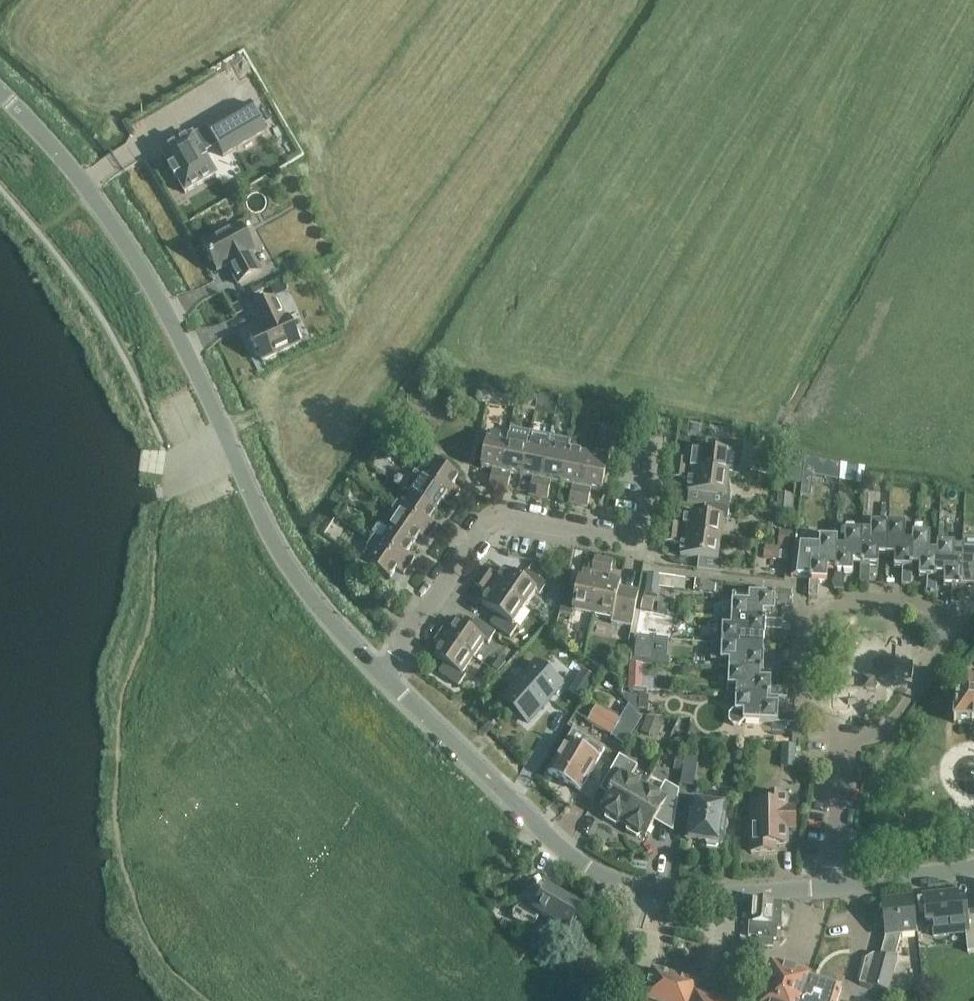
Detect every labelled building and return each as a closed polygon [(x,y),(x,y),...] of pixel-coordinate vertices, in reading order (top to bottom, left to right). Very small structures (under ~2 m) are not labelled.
[(185,140),(162,153),(170,168),(169,169),(170,171),(172,170),(175,177),(174,178),(175,179),(176,178),(185,194),(217,175),(206,156),(219,149),(223,156),(259,137),(246,113),(188,145),(185,140)] [(251,254),(255,252),(241,225),(203,246),(218,272),(228,267),(238,285),(261,272),(251,254)] [(257,331),(246,336),(249,342),(246,346),(252,357),(256,358),(259,363),(297,346),(284,319),(282,320),(273,300),(248,312),(257,331)] [(499,489),(509,437),(488,433),(481,467),(493,470),(489,487),(499,489)] [(522,475),(529,441),(509,437),(499,489),(508,491),(511,473),(522,475)] [(539,497),(549,445),(529,441),(522,475),(533,478),(529,495),(539,497)] [(736,457),(737,444),(713,441),(712,453),(694,450),(692,462),(675,460),(674,469),(730,476),(732,456),(736,457)] [(562,483),(569,449),(549,445),(539,497),(548,499),(552,481),(562,483)] [(578,505),(589,453),(569,449),(562,483),(573,486),(569,503),(578,505)] [(589,453),(578,505),(588,507),(591,489),(603,492),(611,450),(607,449),(605,456),(589,453)] [(421,468),(417,473),(454,499),(460,491),(453,486),(459,477),(435,460),(427,472),(421,468)] [(727,495),(730,476),(674,469),(672,479),(690,481),(687,503),(706,505),(730,508),(731,496),(727,495)] [(788,469),(787,480),(801,481),(802,471),(788,469)] [(449,506),(454,499),(417,473),(413,479),(419,484),(412,495),(436,511),(442,502),(449,506)] [(398,501),(394,507),(431,533),(437,525),(430,520),(436,511),(412,495),(404,506),(398,501)] [(784,514),(793,515),(794,495),(785,495),(784,514)] [(728,521),(730,508),(706,505),(704,517),(685,514),(683,526),(667,524),(666,532),(722,540),(724,520),(728,521)] [(394,507),(390,512),(397,517),(389,528),(413,544),(419,535),(426,540),(431,533),(394,507)] [(890,518),(889,524),(887,555),(895,556),(894,567),(903,568),(902,584),(911,585),(912,565),(914,533),(906,533),(906,524),(898,524),(898,519),(890,518)] [(887,555),(889,524),(871,523),(871,531),(863,531),(860,562),(860,582),(869,583),(870,566),(879,566),(879,555),(887,555)] [(937,585),(937,575),(939,543),(930,542),(931,534),(922,534),(923,524),(915,523),(914,533),(912,565),(919,565),(919,577),(927,577),(927,594),(936,595),(937,585)] [(407,553),(413,544),(389,528),(381,540),(375,535),(371,541),(409,566),(414,558),(407,553)] [(863,531),(858,531),(845,530),(845,539),(837,538),(835,569),(834,589),(844,590),(845,573),(853,573),(854,562),(860,562),(863,531)] [(780,531),(778,547),(787,548),(788,532),(780,531)] [(720,559),(722,540),(666,532),(665,543),(681,545),(680,556),(699,558),(697,570),(753,576),(753,572),(722,568),(723,560),(720,559)] [(837,538),(825,537),(820,537),(819,545),(792,544),(791,577),(809,577),(809,596),(818,597),(819,580),(828,581),(828,569),(835,569),(837,538)] [(371,541),(367,546),(374,551),(366,563),(390,579),(397,570),(403,574),(409,566),(371,541)] [(953,544),(939,543),(937,575),(944,575),(944,587),(952,587),(952,603),(961,604),(962,587),(973,587),(973,553),(955,552),(956,544),(953,544)] [(780,561),(781,549),(766,547),(764,559),(780,561)] [(593,616),(604,560),(595,558),(591,575),(580,573),(576,591),(565,589),(560,613),(573,616),(574,612),(593,616)] [(621,582),(610,579),(614,562),(604,560),(593,616),(612,620),(611,623),(632,627),(639,591),(620,588),(621,582)] [(540,595),(547,584),(527,570),(521,580),(506,570),(499,579),(485,569),(480,575),(525,609),(537,593),(540,595)] [(515,624),(525,609),(480,575),(474,584),(488,594),(482,604),(497,615),(491,624),(510,638),(518,627),(515,624)] [(648,575),(645,593),(657,595),(658,587),(675,589),(676,578),(648,575)] [(701,580),(699,590),(717,593),(718,583),(701,580)] [(792,605),(793,596),(741,593),(741,601),(732,601),(732,618),(763,619),(764,612),(775,613),(775,605),(792,605)] [(671,636),(674,621),(645,615),(642,630),(671,636)] [(783,620),(763,619),(732,618),(731,626),(723,626),(722,643),(765,645),(766,629),(782,630),(783,620)] [(488,643),(496,633),(476,619),(469,629),(458,621),(452,631),(445,626),(440,633),(474,658),(486,641),(488,643)] [(463,674),(474,658),(440,633),(434,641),(441,646),(434,656),(446,663),(439,673),(459,686),(466,676),(463,674)] [(632,655),(663,660),(666,641),(636,636),(632,655)] [(765,645),(722,643),(712,643),(711,660),(721,661),(720,670),(729,670),(760,671),(780,672),(781,663),(764,662),(765,645)] [(558,650),(545,665),(563,680),(576,664),(558,650)] [(536,663),(503,701),(528,723),(561,686),(536,663)] [(631,664),(630,689),(642,690),(642,688),(653,689),(654,678),(643,677),(643,664),(631,664)] [(760,678),(760,671),(729,670),(728,686),(737,687),(736,695),(777,697),(778,697),(787,698),(788,688),(771,687),(772,679),(760,678)] [(955,722),(972,723),(973,723),(973,680),(957,680),(955,722)] [(581,698),(586,690),(576,684),(571,692),(581,698)] [(776,704),(777,697),(736,695),(735,711),(730,715),(730,721),(734,725),(740,726),(745,721),(795,723),(795,714),(779,713),(779,704),(776,704)] [(640,696),(639,713),(648,714),(649,697),(640,696)] [(597,728),(607,711),(597,705),(587,722),(597,728)] [(607,711),(597,728),(612,736),(618,726),(628,733),(637,718),(629,707),(621,719),(607,711)] [(642,732),(659,738),(665,720),(648,714),(642,732)] [(580,763),(586,752),(588,747),(585,745),(589,739),(573,730),(567,739),(548,773),(564,782),(576,760),(580,763)] [(580,791),(600,758),(605,748),(589,739),(585,745),(588,747),(586,752),(580,763),(576,760),(564,782),(580,791)] [(794,746),(784,745),(783,752),(788,756),(793,757),(794,746)] [(624,823),(644,788),(633,781),(632,777),(638,766),(619,756),(605,782),(614,788),(601,811),(605,813),(605,818),(616,824),(620,822),(624,823)] [(675,822),(679,790),(665,782),(659,792),(655,794),(644,788),(624,823),(627,825),(627,831),(637,836),(642,834),(646,836),(659,813),(675,822)] [(788,843),(788,828),(795,828),(795,822),(793,822),(793,813),(795,813),(795,807),(787,807),(787,795),(763,795),(763,803),(751,803),(752,851),(776,851),(776,843),(788,843)] [(723,843),(728,806),(692,801),(687,838),(706,841),(707,845),(716,846),(719,843),(723,843)] [(540,916),(569,932),(583,908),(548,887),(537,905),(524,897),(514,915),(534,927),(540,916)] [(967,912),(965,896),(967,892),(964,889),(960,889),(959,893),(923,897),(926,924),(932,924),(933,938),(966,934),(968,952),(973,952),(973,911),(967,912)] [(901,936),(916,935),(912,897),(882,900),(884,912),(878,913),(875,925),(885,928),(886,935),(880,956),(874,954),(866,958),(859,983),(890,990),(898,960),(895,959),(901,936)] [(750,923),(749,936),(758,937),(757,938),(759,938),(759,945),(773,946),(774,939),(776,940),(777,929),(781,929),(782,903),(754,901),(753,923),(750,923)] [(647,990),(644,1000),(645,1000),(718,1000),(695,994),(698,985),(645,968),(639,987),(647,990)] [(761,1000),(803,1000),(810,980),(771,968),(761,1000)] [(841,990),(810,980),(803,1000),(838,1000),(841,990)]
